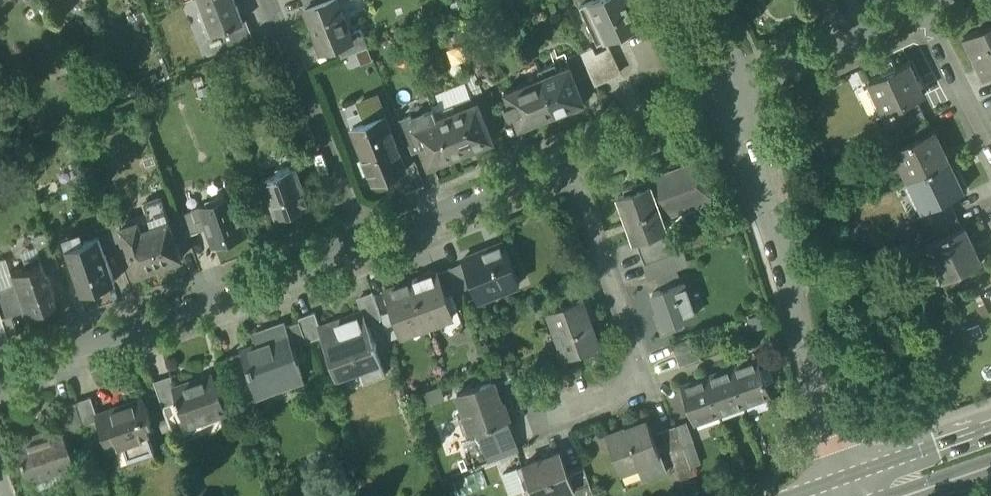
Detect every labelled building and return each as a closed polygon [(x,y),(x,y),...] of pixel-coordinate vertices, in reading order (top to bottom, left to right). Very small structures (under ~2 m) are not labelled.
[(234,0),(200,0),(214,35),(231,28),(236,39),(247,35),(247,34),(243,24),(234,0)] [(306,8),(307,9),(330,0),(303,0),(306,8)] [(322,52),(339,46),(353,40),(351,34),(338,0),(330,0),(307,9),(306,8),(305,9),(322,52)] [(450,4),(456,17),(470,11),(466,0),(459,0),(450,4)] [(618,36),(626,32),(642,25),(631,0),(595,0),(580,7),(598,45),(618,36)] [(149,23),(141,9),(127,17),(134,31),(149,23)] [(984,76),(990,73),(990,24),(965,37),(984,76)] [(339,46),(342,58),(356,52),(368,48),(361,30),(351,34),(353,40),(339,46)] [(228,42),(233,53),(255,44),(251,32),(247,34),(247,35),(236,39),(228,42)] [(628,38),(626,32),(618,36),(621,41),(628,38)] [(368,48),(356,52),(361,65),(373,60),(368,48)] [(609,50),(595,57),(591,48),(580,54),(591,75),(595,85),(620,74),(609,50)] [(570,65),(576,81),(591,75),(580,54),(568,59),(570,65)] [(870,81),(885,114),(892,111),(917,99),(924,96),(909,63),(896,69),(892,61),(879,67),(883,75),(870,81)] [(539,70),(542,77),(557,114),(585,102),(576,81),(570,65),(558,70),(555,64),(539,70)] [(466,82),(472,97),(484,93),(475,71),(463,76),(466,82)] [(520,129),(557,114),(542,77),(505,92),(510,104),(504,106),(508,116),(514,114),(520,129)] [(432,105),(434,109),(435,112),(454,104),(457,111),(475,104),(472,97),(466,82),(436,94),(440,102),(432,105)] [(360,103),(367,122),(385,115),(377,96),(360,103)] [(903,125),(904,127),(925,117),(917,99),(892,111),(893,112),(896,110),(903,125)] [(435,112),(438,119),(452,156),(492,140),(477,103),(475,104),(457,111),(454,104),(435,112)] [(438,119),(435,112),(434,109),(424,113),(428,123),(438,119)] [(892,111),(885,114),(884,131),(891,130),(903,125),(896,110),(893,112),(892,111)] [(430,165),(452,156),(438,119),(428,123),(424,113),(413,118),(411,118),(421,141),(424,149),(430,165)] [(385,115),(367,122),(352,128),(364,159),(360,161),(365,174),(369,172),(374,183),(407,170),(385,115)] [(400,120),(410,145),(421,141),(411,118),(413,118),(412,115),(400,120)] [(932,131),(925,117),(904,127),(910,141),(932,131)] [(894,149),(909,180),(949,162),(950,161),(934,130),(932,131),(910,141),(894,149)] [(413,153),(424,149),(421,141),(410,145),(413,153)] [(618,197),(635,242),(637,242),(662,233),(667,231),(662,218),(715,199),(701,161),(623,189),(625,194),(618,197)] [(963,191),(949,162),(909,180),(923,210),(926,209),(949,198),(963,191)] [(263,179),(278,219),(310,207),(295,168),(263,179)] [(208,228),(215,246),(247,234),(232,194),(200,206),(205,219),(208,228)] [(143,202),(151,226),(169,220),(171,219),(163,195),(143,202)] [(926,210),(933,224),(956,213),(949,198),(926,209),(926,210)] [(193,211),(181,216),(188,235),(198,231),(199,231),(196,222),(193,211)] [(963,227),(956,213),(933,224),(939,238),(963,227)] [(189,238),(188,235),(181,216),(171,219),(169,220),(178,242),(189,238)] [(196,222),(199,231),(208,228),(205,219),(204,219),(196,222)] [(128,245),(138,273),(183,257),(178,242),(169,220),(151,226),(142,229),(139,220),(122,226),(121,226),(128,245)] [(109,227),(110,230),(117,249),(128,245),(121,226),(122,226),(120,222),(109,227)] [(942,262),(949,278),(982,263),(965,226),(963,227),(939,238),(927,244),(937,265),(942,262)] [(105,253),(117,249),(110,230),(97,235),(99,238),(105,253)] [(37,246),(40,254),(43,253),(42,248),(52,245),(47,231),(34,236),(37,246)] [(63,239),(67,249),(85,243),(81,233),(63,239)] [(637,242),(645,264),(670,255),(662,233),(637,242)] [(67,249),(82,293),(115,282),(105,253),(99,238),(85,243),(67,249)] [(474,285),(477,293),(501,283),(503,289),(520,282),(504,243),(463,259),(465,263),(474,285)] [(40,254),(46,272),(60,267),(52,245),(42,248),(43,253),(40,254)] [(40,254),(37,246),(20,252),(23,260),(40,254)] [(674,267),(675,268),(686,263),(682,251),(670,255),(674,267)] [(23,311),(24,313),(57,302),(46,272),(40,254),(23,260),(25,267),(10,272),(13,282),(23,311)] [(674,267),(670,255),(645,264),(650,277),(658,274),(657,274),(674,267)] [(13,282),(10,272),(5,258),(0,259),(0,286),(13,282)] [(465,263),(449,269),(458,291),(474,285),(465,263)] [(653,293),(666,327),(696,315),(683,282),(680,283),(675,268),(674,267),(657,274),(658,274),(663,289),(653,293)] [(447,296),(458,291),(449,269),(439,273),(447,296)] [(438,270),(411,280),(426,319),(428,325),(441,320),(439,315),(452,310),(447,296),(439,273),(438,270)] [(400,329),(426,319),(411,280),(385,290),(393,310),(399,329),(400,329)] [(0,286),(0,313),(2,318),(23,311),(13,282),(0,286)] [(501,283),(477,293),(479,298),(503,289),(501,283)] [(367,323),(383,318),(381,315),(374,294),(359,299),(363,311),(367,323)] [(555,329),(565,356),(599,343),(591,320),(596,318),(588,296),(570,303),(544,313),(550,331),(555,329)] [(393,310),(381,315),(383,318),(390,339),(402,334),(400,329),(399,329),(393,310)] [(323,335),(337,376),(359,368),(381,360),(367,323),(363,311),(321,326),(320,327),(323,335)] [(299,317),(300,320),(308,341),(323,335),(320,327),(321,326),(315,312),(299,317)] [(765,312),(747,318),(752,332),(769,325),(765,312)] [(308,342),(308,341),(300,320),(285,326),(292,346),(296,345),(297,346),(308,342)] [(282,323),(272,327),(276,337),(285,334),(283,327),(282,323)] [(257,386),(258,389),(283,380),(284,385),(303,378),(298,361),(301,360),(297,346),(296,345),(292,346),(285,326),(283,327),(285,334),(276,337),(272,327),(256,333),(260,343),(243,349),(244,351),(249,365),(248,365),(252,374),(253,374),(257,386)] [(672,344),(676,355),(697,347),(693,337),(672,344)] [(701,358),(697,347),(676,355),(680,366),(701,358)] [(229,356),(241,391),(257,386),(253,374),(252,374),(248,365),(249,365),(244,351),(229,356)] [(771,395),(767,383),(761,368),(758,359),(732,368),(745,405),(771,395)] [(381,360),(359,368),(365,383),(386,375),(381,360)] [(769,365),(761,368),(767,383),(774,380),(769,365)] [(720,414),(745,405),(732,368),(707,377),(720,414)] [(179,401),(188,426),(228,412),(214,375),(198,381),(197,378),(175,386),(174,386),(179,401)] [(155,382),(164,406),(179,401),(174,386),(175,386),(171,376),(155,382)] [(694,423),(720,414),(707,377),(681,387),(694,423)] [(465,434),(478,430),(489,425),(490,427),(494,425),(493,424),(508,419),(510,418),(504,400),(502,401),(494,379),(493,380),(458,392),(467,415),(459,418),(465,434)] [(441,385),(424,392),(429,404),(446,398),(441,385)] [(91,396),(76,401),(84,423),(98,418),(97,414),(98,414),(91,396)] [(110,451),(124,446),(125,445),(124,443),(149,434),(150,437),(151,436),(146,423),(152,421),(144,397),(98,414),(97,414),(98,418),(110,451)] [(85,426),(84,423),(76,401),(61,406),(69,431),(85,426)] [(489,425),(478,430),(489,461),(519,449),(508,419),(493,424),(494,425),(490,427),(489,425)] [(621,470),(638,464),(640,463),(639,459),(659,451),(653,434),(648,420),(626,428),(626,427),(608,434),(608,435),(621,470)] [(676,425),(684,447),(695,443),(687,422),(676,425)] [(663,430),(671,452),(684,447),(676,425),(663,430)] [(21,463),(27,481),(73,466),(70,459),(72,458),(68,447),(66,447),(62,434),(59,427),(44,432),(43,430),(26,436),(26,438),(14,442),(19,457),(17,458),(19,464),(21,463)] [(155,453),(150,437),(149,434),(124,443),(125,445),(124,446),(130,462),(155,453)] [(702,464),(695,443),(684,447),(691,467),(702,464)] [(124,446),(110,451),(116,467),(130,462),(124,446)] [(691,467),(684,447),(671,452),(681,479),(694,474),(691,467)] [(529,495),(555,495),(572,490),(575,488),(568,470),(562,451),(524,465),(532,487),(526,489),(529,495)] [(667,471),(659,451),(639,459),(640,463),(638,464),(644,480),(667,471)] [(574,495),(595,495),(583,464),(568,470),(575,488),(572,490),(574,495)] [(510,495),(526,489),(532,487),(524,465),(502,473),(510,495)] [(73,466),(27,481),(31,491),(76,475),(73,466)] [(454,477),(458,493),(487,487),(484,471),(454,477)]
